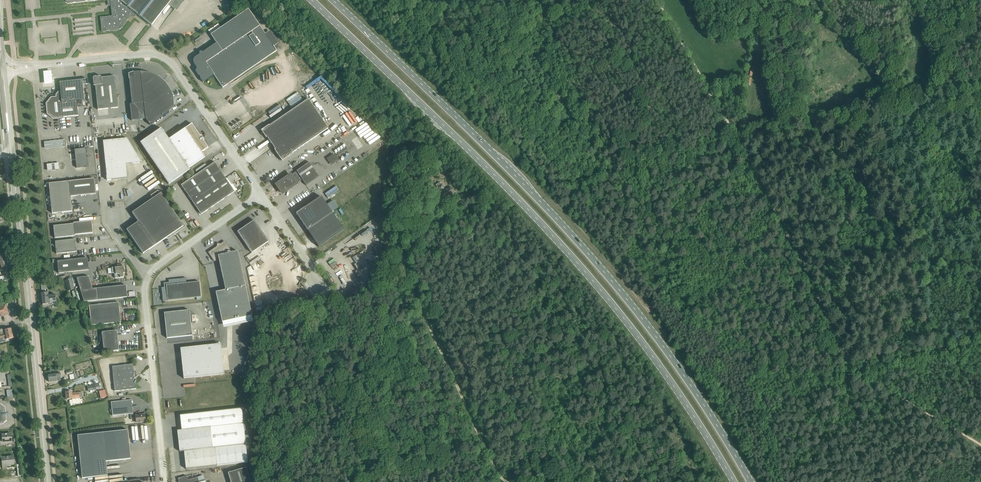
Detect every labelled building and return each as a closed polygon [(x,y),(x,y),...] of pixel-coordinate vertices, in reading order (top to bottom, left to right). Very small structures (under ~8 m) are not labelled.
[(112,16),(100,17),(102,32),(120,29),(134,12),(152,25),(168,5),(177,11),(185,0),(110,0),(112,16)] [(265,34),(248,9),(211,35),(216,42),(199,53),(200,54),(195,57),(194,58),(194,59),(193,61),(193,62),(193,64),(194,65),(194,66),(195,67),(196,68),(197,68),(196,70),(195,71),(203,83),(214,75),(223,88),(277,51),(274,46),(278,43),(270,30),(265,34)] [(51,70),(42,72),(44,84),(52,83),(51,70)] [(130,104),(132,120),(146,119),(144,103),(143,95),(160,82),(160,81),(159,80),(160,79),(160,78),(160,77),(159,78),(158,77),(155,75),(151,74),(148,73),(144,72),(140,72),(137,72),(133,73),(133,72),(129,74),(132,104),(130,104)] [(96,86),(98,110),(118,108),(115,76),(102,78),(102,77),(101,76),(94,77),(93,78),(94,86),(96,86)] [(51,98),(47,104),(48,114),(54,118),(63,117),(79,115),(78,107),(83,107),(82,100),(84,100),(82,79),(60,82),(61,92),(58,92),(56,95),(56,97),(51,98)] [(173,98),(171,92),(170,90),(169,89),(168,87),(167,85),(166,84),(166,83),(164,84),(162,84),(161,83),(160,82),(143,95),(144,103),(146,119),(150,125),(169,111),(174,108),(174,104),(174,103),(173,98)] [(292,107),(302,100),(297,92),(287,98),(292,107)] [(272,145),(318,114),(308,99),(269,126),(269,125),(262,130),(265,135),(266,138),(267,137),(272,145)] [(318,114),(272,145),(275,149),(274,150),(276,152),(277,151),(280,156),(279,157),(282,161),(289,156),(289,155),(328,128),(318,114)] [(105,119),(105,124),(125,122),(125,117),(106,119),(106,116),(98,117),(99,119),(105,119)] [(169,139),(161,128),(140,143),(169,184),(189,170),(188,168),(205,157),(201,152),(208,147),(203,140),(204,140),(201,135),(200,136),(193,126),(193,125),(192,123),(190,125),(169,139)] [(123,139),(126,164),(141,162),(127,138),(123,139)] [(106,166),(126,164),(123,139),(103,141),(106,166)] [(86,148),(75,150),(77,168),(88,166),(86,148)] [(198,174),(205,183),(221,172),(215,162),(198,174)] [(292,174),(276,185),(282,193),(303,180),(307,186),(319,177),(309,162),(297,171),(292,175),(292,174)] [(126,164),(106,166),(107,180),(128,178),(126,164)] [(220,187),(228,182),(221,172),(205,183),(211,193),(220,187)] [(188,195),(205,183),(198,174),(181,185),(188,195)] [(49,183),(52,213),(72,211),(71,196),(96,194),(95,184),(94,179),(49,183)] [(220,187),(226,197),(235,192),(228,182),(220,187)] [(440,182),(435,185),(437,188),(438,187),(441,191),(440,192),(441,193),(441,194),(440,194),(441,198),(444,199),(451,195),(451,194),(452,193),(452,191),(452,189),(449,189),(448,189),(445,190),(440,182)] [(203,199),(211,193),(205,183),(188,195),(194,205),(203,199)] [(328,197),(339,190),(336,185),(325,192),(328,197)] [(220,187),(211,193),(218,203),(226,197),(220,187)] [(163,237),(164,239),(173,233),(173,234),(175,234),(178,232),(178,231),(177,230),(183,226),(161,193),(160,194),(158,191),(151,195),(153,198),(132,213),(138,222),(127,230),(143,254),(161,241),(159,239),(163,237)] [(211,193),(203,199),(209,209),(218,203),(211,193)] [(296,213),(307,230),(332,213),(321,196),(296,213)] [(203,199),(194,205),(201,214),(209,209),(203,199)] [(344,230),(332,213),(307,230),(319,247),(344,230)] [(252,253),(269,241),(254,220),(237,232),(252,253)] [(74,224),(54,226),(55,238),(75,236),(75,235),(93,233),(92,221),(74,223),(74,224)] [(77,252),(75,239),(55,241),(57,254),(77,252)] [(222,323),(252,316),(238,251),(231,253),(230,249),(225,242),(223,242),(221,244),(220,244),(217,246),(209,251),(209,253),(214,261),(219,260),(225,290),(216,292),(222,323)] [(57,261),(58,273),(89,270),(87,257),(57,261)] [(0,262),(0,267),(1,267),(1,268),(8,266),(6,260),(0,262)] [(117,267),(112,267),(112,273),(114,273),(115,278),(124,277),(123,273),(125,273),(124,266),(122,266),(122,264),(117,264),(117,267)] [(127,297),(126,285),(93,289),(89,276),(77,278),(84,302),(127,297)] [(186,283),(186,278),(168,280),(169,282),(164,283),(164,287),(161,287),(163,301),(201,297),(199,282),(186,283)] [(69,292),(75,290),(72,279),(65,281),(69,292)] [(51,293),(40,293),(40,295),(40,296),(41,297),(42,304),(49,304),(49,301),(53,301),(53,299),(55,299),(55,296),(51,296),(51,293)] [(121,322),(119,302),(89,306),(91,326),(121,322)] [(6,304),(0,306),(0,317),(9,314),(6,304)] [(192,335),(190,310),(164,313),(167,338),(192,335)] [(12,328),(5,330),(5,328),(0,329),(0,339),(5,338),(6,340),(14,338),(13,337),(14,336),(14,335),(13,334),(12,328)] [(100,342),(103,342),(104,352),(119,350),(117,330),(102,332),(102,336),(100,336),(100,342)] [(180,348),(184,378),(224,374),(221,344),(180,348)] [(134,367),(133,364),(112,366),(115,391),(136,389),(136,386),(135,383),(134,383),(137,380),(136,380),(134,378),(135,377),(135,376),(134,375),(134,374),(134,373),(134,371),(134,372),(134,367)] [(59,373),(48,374),(49,382),(61,381),(60,373),(59,373)] [(72,391),(66,392),(66,399),(73,398),(82,397),(82,392),(72,393),(72,391)] [(132,400),(127,400),(111,402),(113,416),(131,414),(131,420),(136,419),(136,422),(146,421),(145,414),(132,415),(132,413),(133,413),(132,400)] [(180,451),(184,451),(186,469),(248,462),(246,444),(242,408),(180,415),(182,430),(177,430),(177,433),(180,451)] [(103,432),(106,461),(131,459),(128,430),(103,432)] [(107,475),(106,461),(103,432),(77,435),(82,478),(107,475)] [(12,442),(11,433),(2,434),(3,440),(0,440),(1,444),(7,444),(6,442),(12,442)] [(15,464),(14,456),(2,457),(3,468),(7,468),(7,465),(15,464)] [(246,468),(228,473),(231,481),(251,481),(246,468)]
